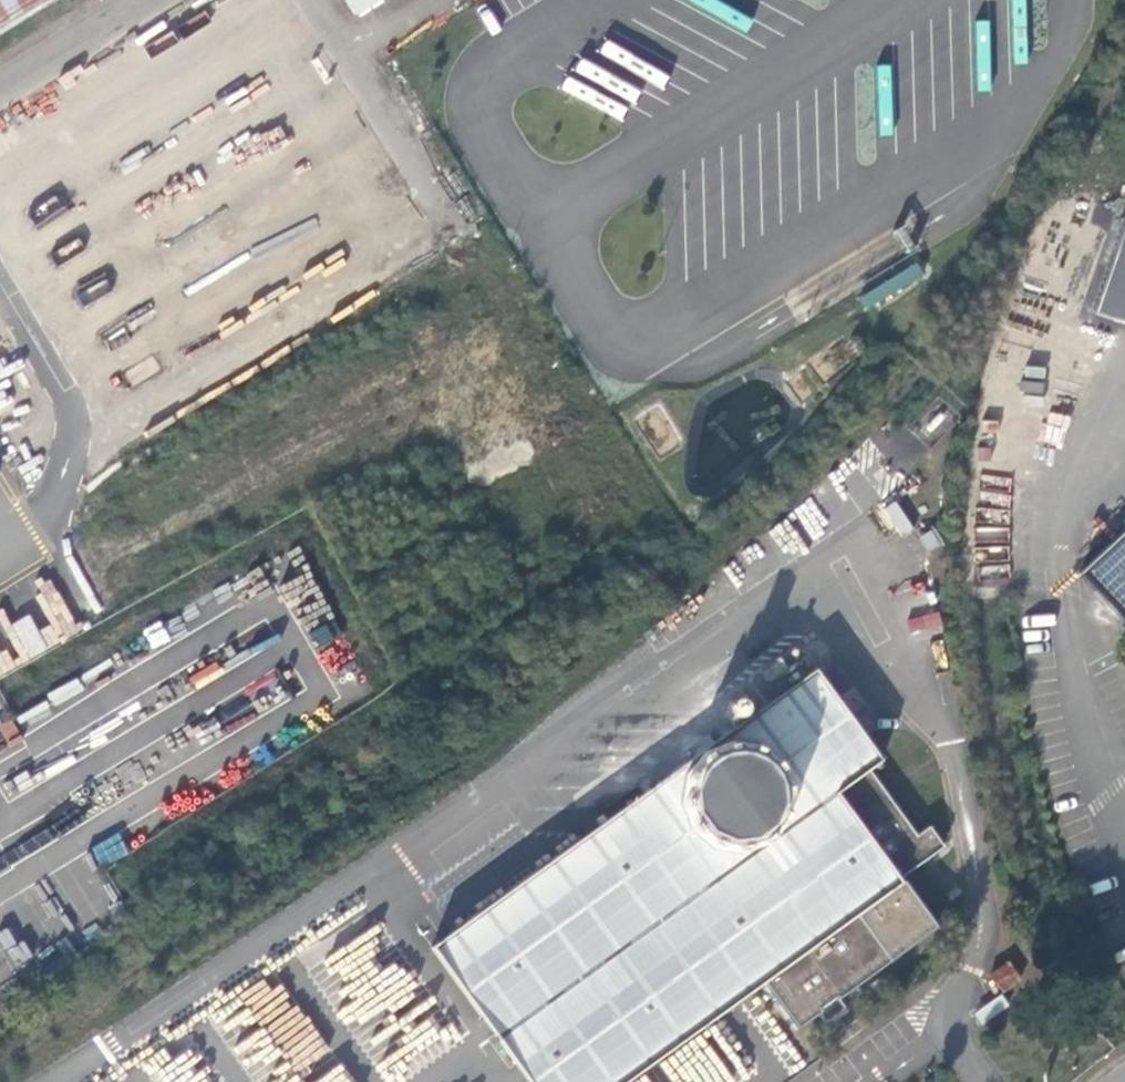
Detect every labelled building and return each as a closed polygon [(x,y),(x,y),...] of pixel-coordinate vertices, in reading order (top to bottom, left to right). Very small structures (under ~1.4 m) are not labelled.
[(46,0),(0,0),(0,29),(46,0)] [(356,16),(382,0),(346,0),(356,16)] [(1095,312),(1124,324),(1124,232),(1095,312)] [(1082,574),(1124,619),(1124,533),(1082,574)] [(530,1081),(629,1081),(764,985),(797,1031),(823,1013),(827,1020),(844,1008),(840,1001),(891,964),(939,928),(905,882),(903,884),(901,880),(944,851),(930,831),(919,839),(875,773),(885,765),(819,673),(434,947),(530,1081)] [(993,976),(1004,993),(1020,982),(1009,966),(993,976)]
